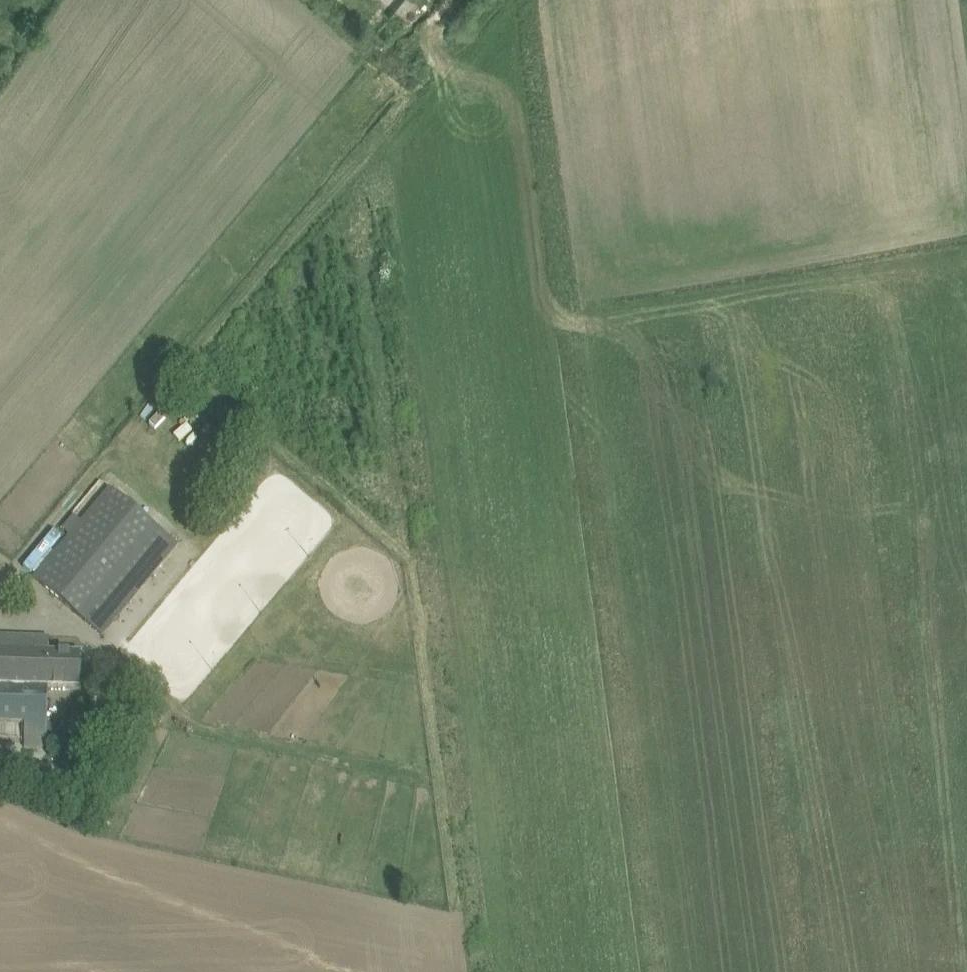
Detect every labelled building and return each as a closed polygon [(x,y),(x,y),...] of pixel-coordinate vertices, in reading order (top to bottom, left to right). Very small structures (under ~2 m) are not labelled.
[(62,530),(70,536),(34,578),(103,636),(178,547),(109,489),(82,521),(74,515),(62,530)] [(25,722),(25,747),(46,747),(48,686),(80,687),(80,653),(49,652),(49,637),(0,636),(0,722),(25,722)]
